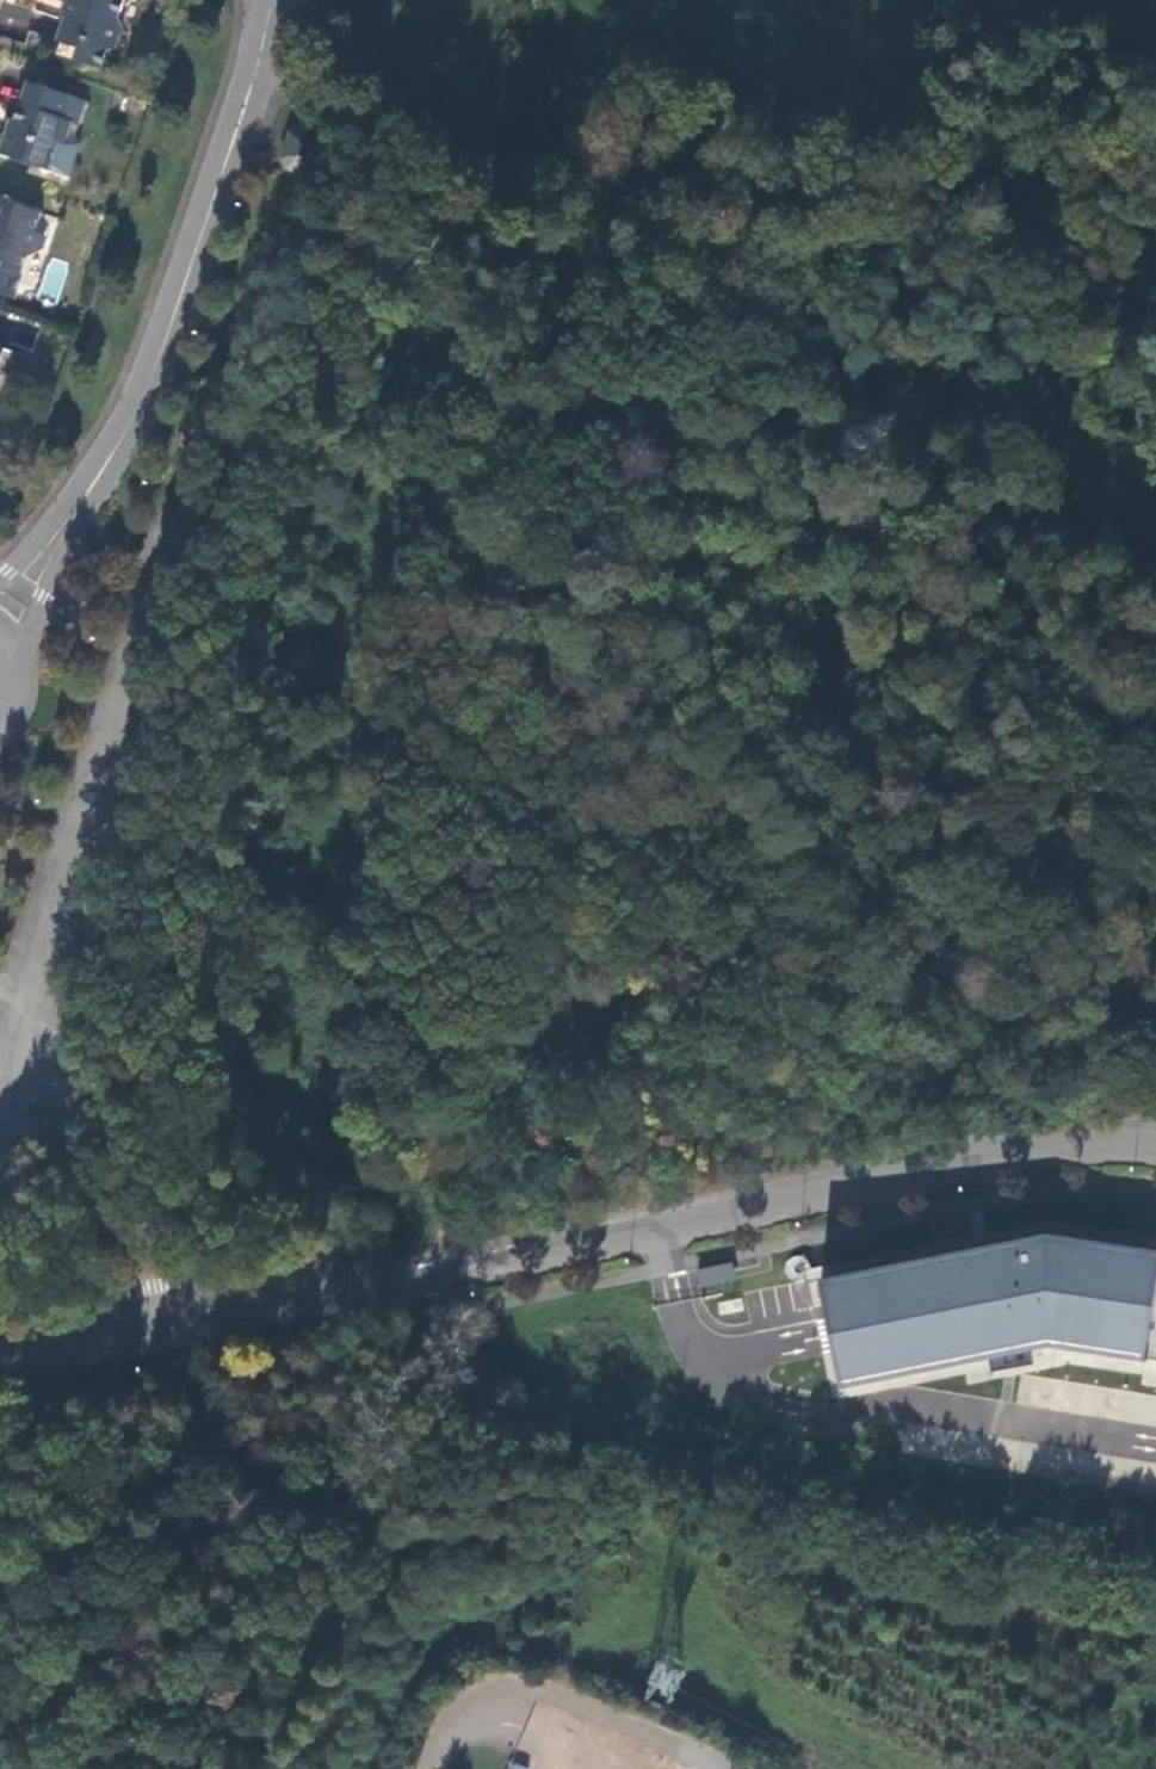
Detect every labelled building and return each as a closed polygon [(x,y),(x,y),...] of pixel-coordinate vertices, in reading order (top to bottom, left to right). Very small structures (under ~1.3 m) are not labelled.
[(57,42),(80,50),(76,61),(101,70),(108,51),(109,51),(117,48),(124,28),(120,21),(118,20),(125,0),(67,0),(66,4),(69,6),(57,42)] [(13,130),(8,129),(0,153),(0,155),(49,172),(58,145),(66,142),(72,124),(79,126),(87,102),(28,83),(13,130)] [(314,171),(321,145),(313,133),(300,131),(290,134),(282,161),(290,175),(299,178),(314,171)] [(21,275),(27,259),(44,250),(36,234),(42,213),(0,199),(0,268),(21,275)] [(821,1284),(845,1390),(1049,1349),(1155,1366),(1155,1253),(1048,1237),(821,1284)] [(698,1271),(702,1288),(737,1281),(733,1263),(698,1271)]
